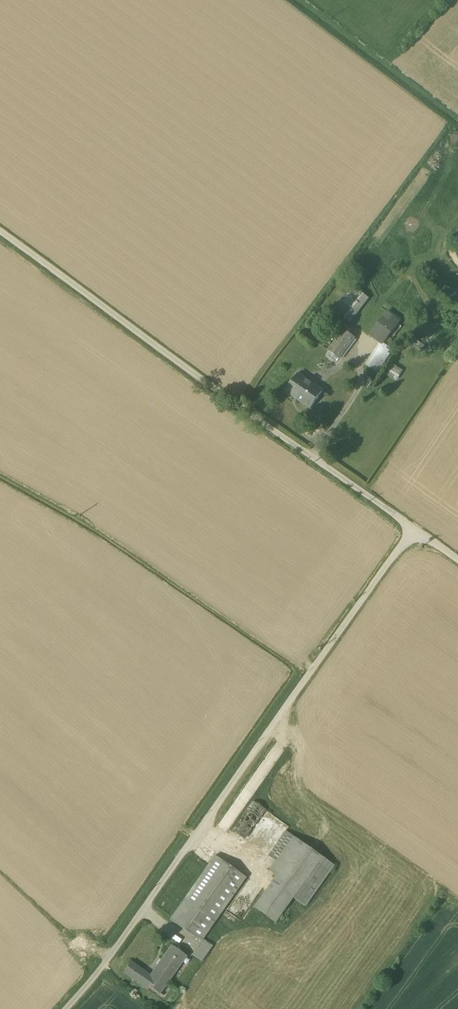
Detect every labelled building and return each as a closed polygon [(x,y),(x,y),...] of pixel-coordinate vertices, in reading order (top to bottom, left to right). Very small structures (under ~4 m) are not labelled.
[(339,314),(350,323),(368,299),(357,291),(339,314)] [(403,321),(389,310),(370,337),(384,347),(403,321)] [(357,339),(345,330),(327,354),(339,363),(357,339)] [(396,356),(384,347),(370,366),(382,375),(396,356)] [(396,381),(403,370),(394,364),(387,374),(396,381)] [(326,394),(299,376),(286,395),(313,413),(326,394)] [(253,802),(232,831),(244,839),(264,810),(253,802)] [(322,857),(286,831),(268,856),(276,861),(270,870),(277,875),(254,908),(275,923),(293,898),(306,879),(322,857)] [(177,925),(201,942),(246,877),(215,856),(198,880),(170,920),(177,925)] [(306,879),(293,898),(305,907),(334,866),(322,857),(306,879)] [(200,943),(192,954),(202,961),(209,950),(200,943)] [(172,945),(150,976),(131,962),(123,972),(143,986),(145,984),(147,985),(160,995),(181,964),(179,962),(184,955),(186,957),(187,956),(172,945)]
